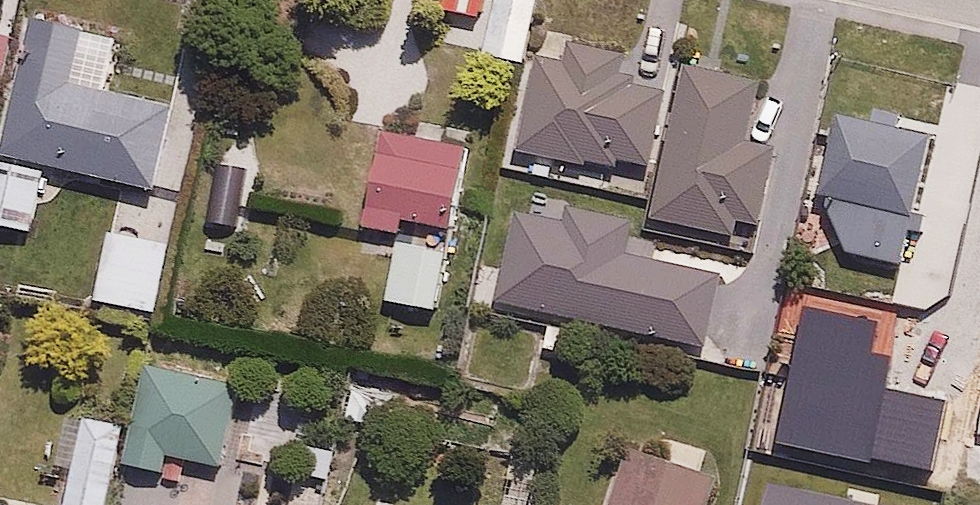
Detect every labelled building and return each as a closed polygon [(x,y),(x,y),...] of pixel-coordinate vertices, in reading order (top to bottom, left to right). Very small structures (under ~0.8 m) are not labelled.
[(535,0),(487,0),(479,46),(526,54),(535,0)] [(47,161),(155,187),(176,102),(67,76),(81,20),(23,6),(16,35),(2,93),(0,101),(0,150),(47,161)] [(2,93),(16,35),(0,31),(0,92),(2,93)] [(566,59),(540,54),(522,149),(647,172),(664,77),(614,68),(619,42),(571,33),(566,59)] [(766,224),(781,142),(747,136),(757,75),(681,62),(654,219),(730,232),(733,218),(766,224)] [(979,85),(968,152),(979,153),(979,86),(979,85)] [(930,111),(838,94),(810,245),(902,262),(930,111)] [(464,144),(365,126),(347,230),(394,238),(384,295),(436,304),(464,144)] [(0,150),(0,222),(31,229),(47,161),(0,150)] [(173,235),(109,225),(97,299),(161,310),(173,235)] [(546,278),(485,266),(478,298),(540,309),(546,278)] [(219,461),(234,376),(140,360),(123,461),(162,468),(165,452),(219,461)] [(121,420),(73,411),(57,504),(105,504),(121,420)] [(719,471),(627,441),(606,504),(708,504),(719,471)]
